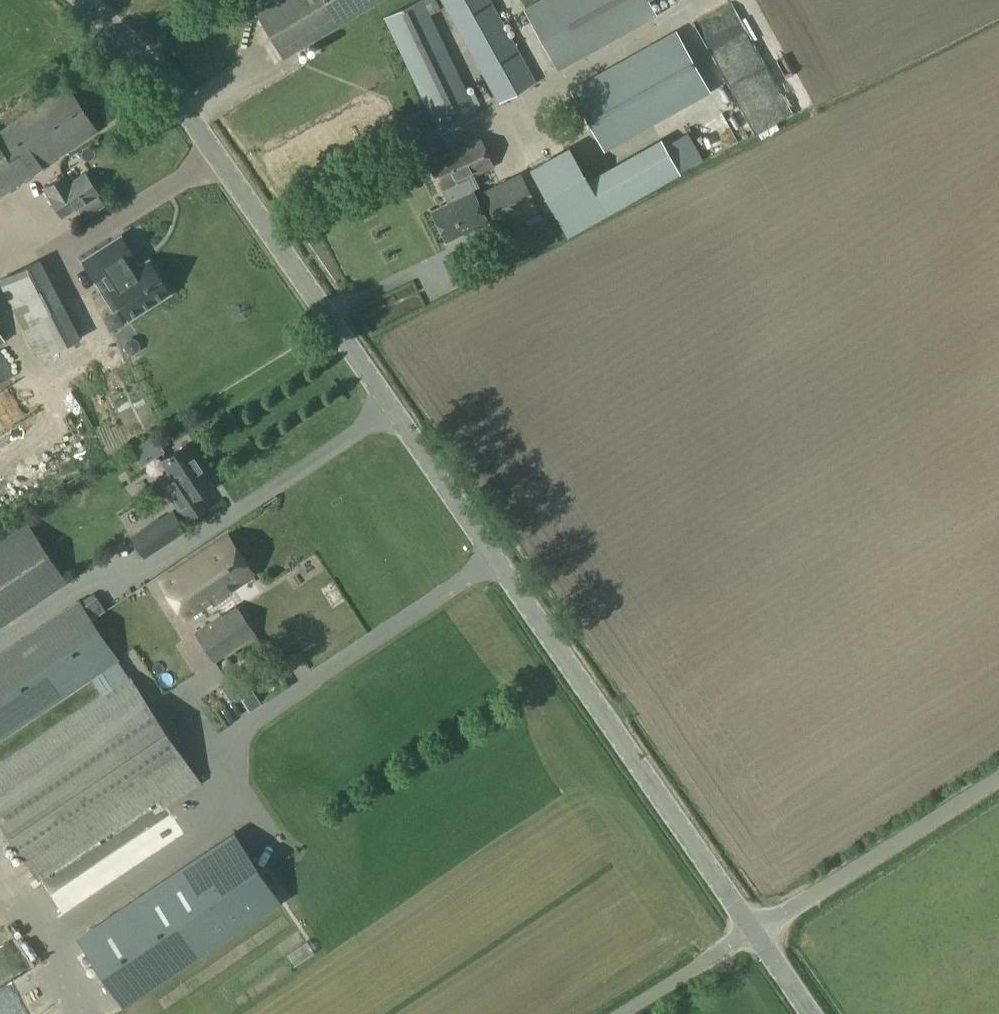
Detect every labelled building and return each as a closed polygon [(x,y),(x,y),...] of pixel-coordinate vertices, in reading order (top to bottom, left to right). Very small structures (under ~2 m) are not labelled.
[(375,0),(269,0),(254,9),(282,56),(375,0)] [(444,47),(424,0),(417,0),(384,16),(441,138),(481,118),(447,46),(444,47)] [(499,102),(536,82),(489,0),(440,0),(499,102)] [(523,8),(558,70),(587,54),(581,43),(609,28),(614,38),(656,16),(647,0),(537,0),(523,8)] [(709,90),(676,30),(570,89),(603,149),(709,90)] [(97,130),(69,85),(0,129),(0,193),(97,130)] [(468,176),(469,176),(492,166),(479,137),(428,160),(440,189),(442,188),(468,176)] [(606,213),(679,171),(663,144),(590,185),(606,213)] [(274,171),(287,173),(289,160),(276,158),(274,171)] [(81,218),(103,204),(96,193),(98,192),(85,173),(65,186),(60,178),(44,187),(50,196),(62,216),(74,208),(81,218)] [(533,243),(521,218),(537,210),(519,173),(480,191),(511,253),(533,243)] [(471,182),(469,176),(468,176),(442,188),(448,202),(430,210),(443,239),(460,231),(460,230),(467,227),(468,229),(485,222),(469,187),(471,182)] [(120,235),(83,260),(96,280),(97,280),(103,289),(102,290),(114,308),(120,304),(129,318),(169,292),(149,260),(137,267),(131,258),(134,256),(120,235)] [(39,359),(81,338),(41,257),(0,279),(0,286),(39,359)] [(141,465),(164,450),(153,435),(131,450),(141,465)] [(207,503),(200,492),(211,484),(207,477),(208,476),(186,443),(162,459),(181,487),(171,494),(186,517),(207,503)] [(143,558),(173,538),(158,516),(129,535),(143,558)] [(66,582),(27,523),(0,542),(0,626),(66,582)] [(159,581),(183,617),(252,572),(228,536),(159,581)] [(118,660),(78,600),(0,652),(0,739),(118,660)] [(255,634),(236,604),(195,631),(214,661),(255,634)] [(130,676),(0,763),(0,822),(65,923),(223,814),(130,676)] [(230,700),(238,694),(230,682),(222,687),(230,700)] [(123,1004),(279,899),(234,832),(78,937),(123,1004)] [(0,991),(0,1013),(35,1013),(39,1012),(21,979),(0,991)]
